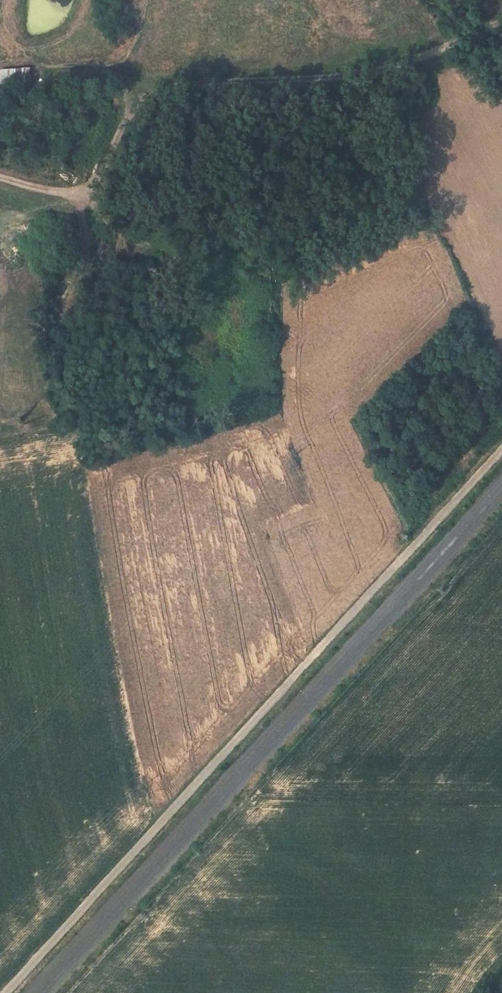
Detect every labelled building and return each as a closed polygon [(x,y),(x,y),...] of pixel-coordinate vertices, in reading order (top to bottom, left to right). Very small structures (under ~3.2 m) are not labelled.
[(30,67),(0,69),(0,82),(0,84),(31,82),(30,67)]
